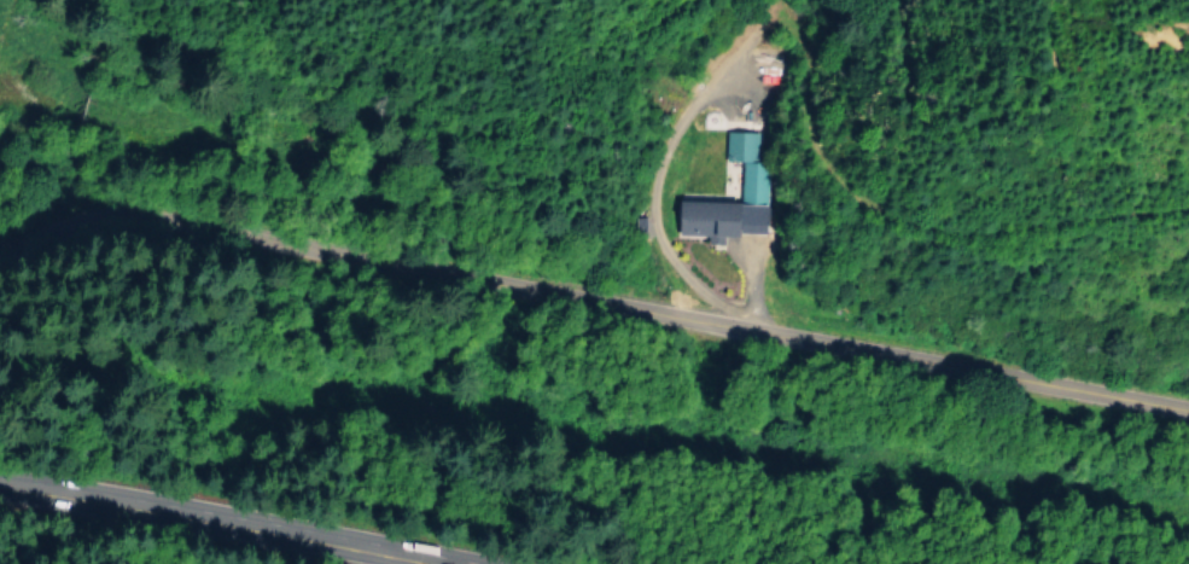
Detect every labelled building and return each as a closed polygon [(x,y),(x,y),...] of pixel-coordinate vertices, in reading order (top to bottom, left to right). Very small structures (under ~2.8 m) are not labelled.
[(764,236),(765,202),(759,202),(761,159),(751,159),(752,130),(728,129),(727,159),(739,159),(737,200),(673,198),(672,232),(764,236)]
